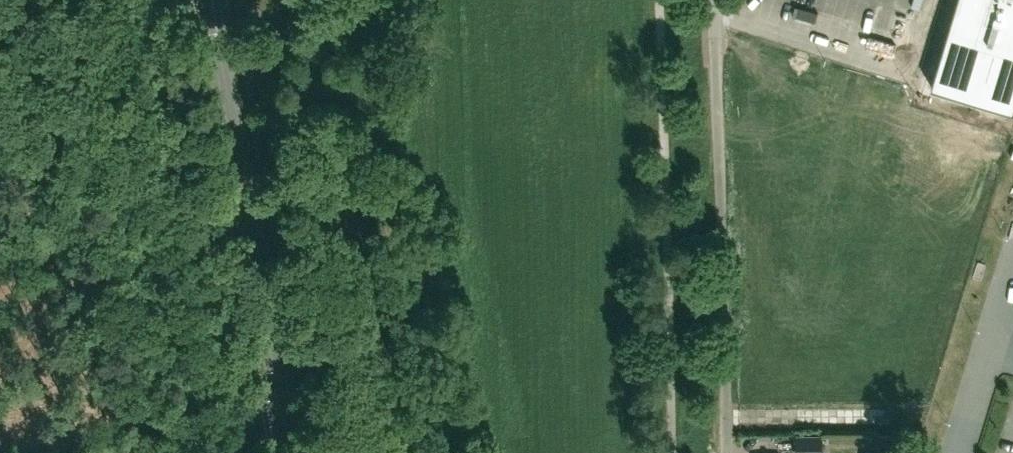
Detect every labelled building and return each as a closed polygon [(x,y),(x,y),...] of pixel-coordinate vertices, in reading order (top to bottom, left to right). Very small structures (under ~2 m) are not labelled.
[(945,73),(1012,92),(1012,0),(965,0),(945,73)] [(796,452),(824,452),(824,435),(796,435),(796,452)]
